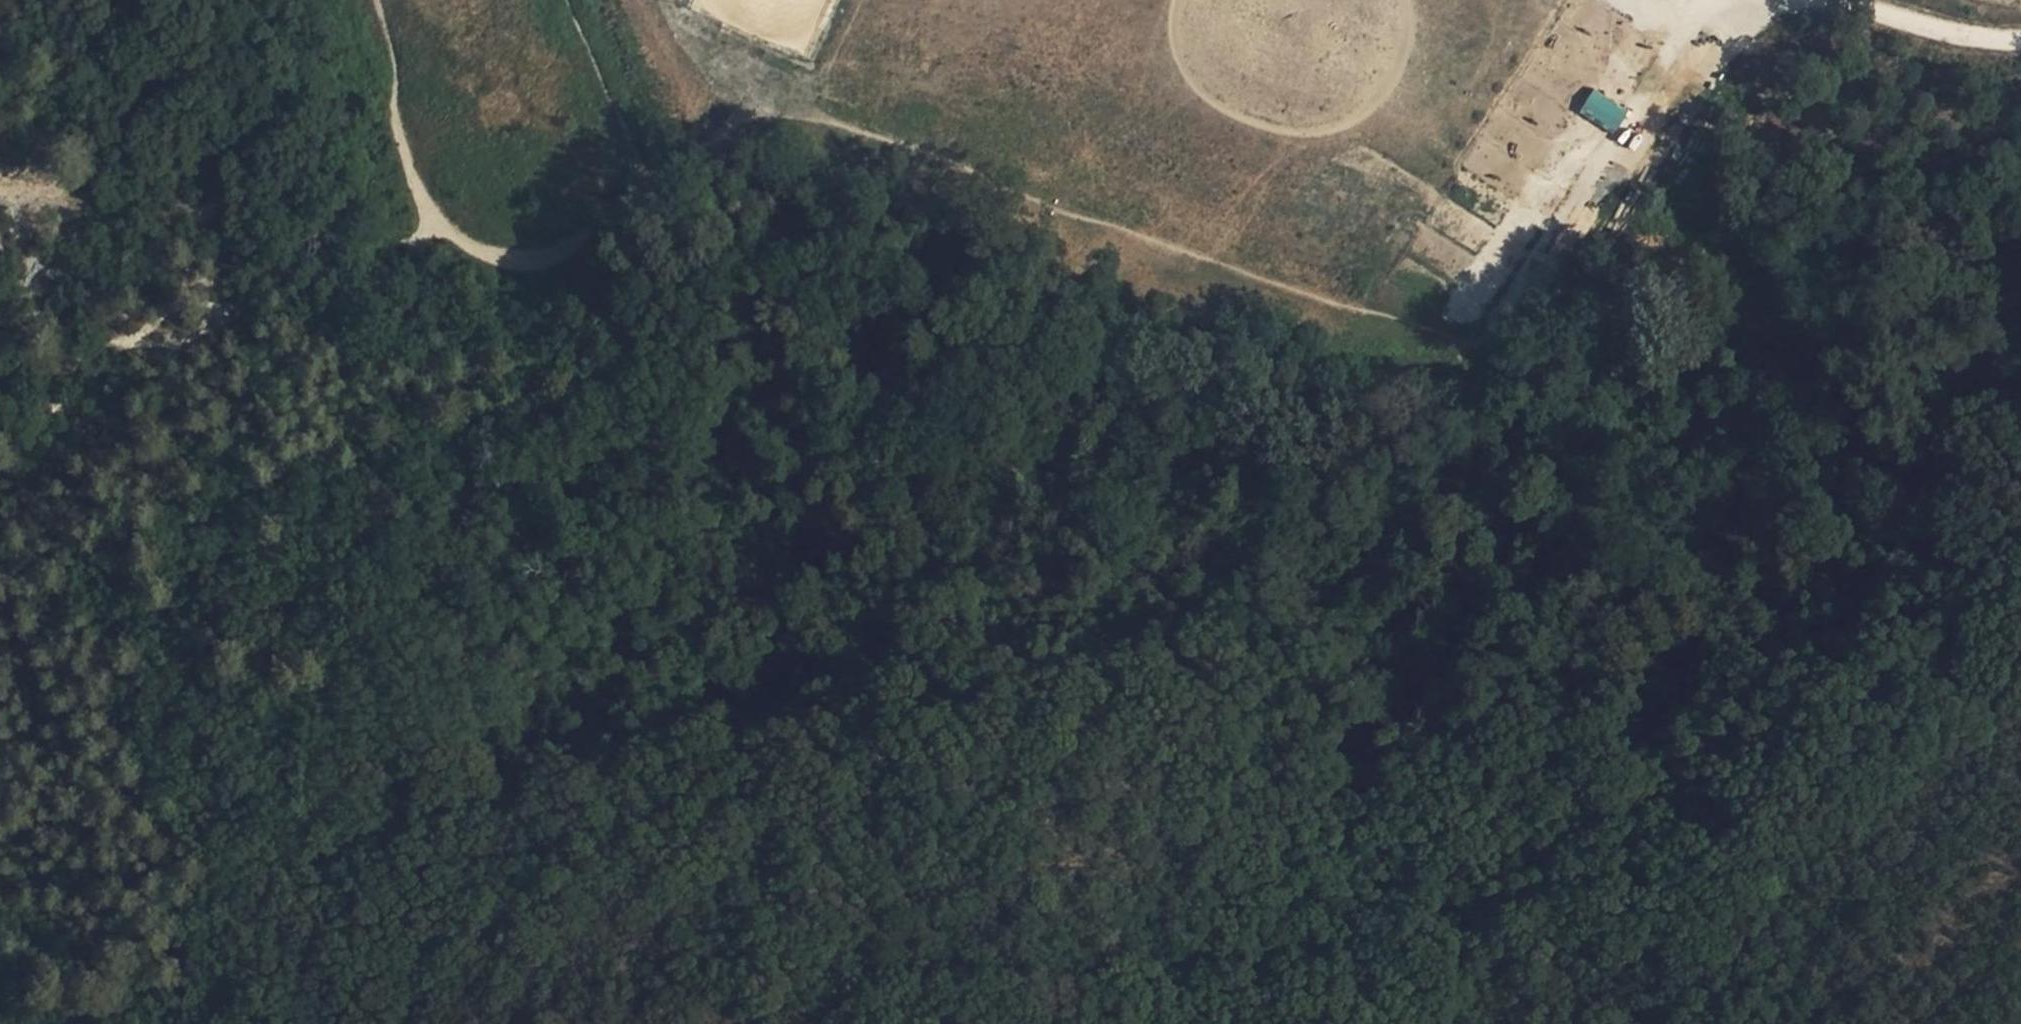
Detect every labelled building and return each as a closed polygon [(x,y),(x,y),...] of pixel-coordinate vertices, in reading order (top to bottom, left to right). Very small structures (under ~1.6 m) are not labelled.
[(1593,89),(1580,110),(1613,132),(1627,111),(1593,89)]
